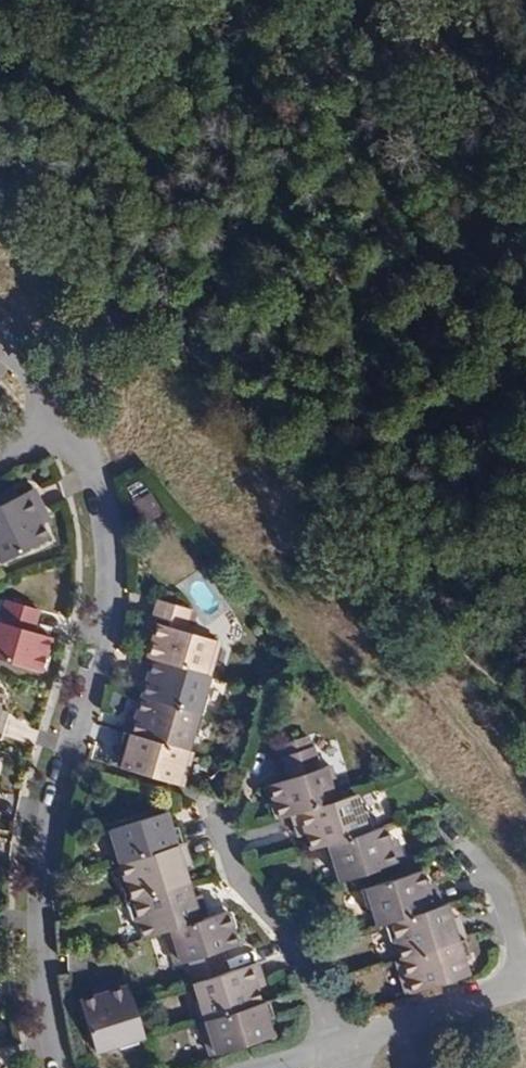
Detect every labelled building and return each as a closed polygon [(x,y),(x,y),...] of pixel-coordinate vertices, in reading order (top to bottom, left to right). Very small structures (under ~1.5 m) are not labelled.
[(47,518),(36,494),(21,501),(18,494),(0,502),(4,510),(0,512),(0,563),(0,564),(49,541),(43,529),(39,521),(47,518)] [(39,521),(43,529),(50,525),(47,518),(39,521)] [(155,617),(161,619),(186,626),(191,610),(160,601),(155,617)] [(11,604),(6,620),(39,631),(44,614),(11,604)] [(185,632),(186,626),(161,619),(159,626),(185,632)] [(39,631),(6,620),(4,627),(37,637),(39,631)] [(4,627),(0,625),(0,661),(44,675),(54,643),(37,637),(4,627)] [(159,626),(150,659),(212,677),(221,643),(185,632),(159,626)] [(149,683),(145,698),(205,716),(211,697),(208,691),(212,677),(150,659),(145,675),(151,677),(149,683)] [(129,734),(191,751),(194,739),(200,735),(205,716),(145,698),(140,714),(138,720),(133,718),(129,734)] [(129,752),(125,767),(186,786),(195,753),(191,751),(129,734),(124,750),(129,752)] [(283,760),(288,776),(321,765),(316,749),(314,750),(306,752),(304,744),(311,742),(310,739),(283,747),(286,759),(283,760)] [(314,750),(311,742),(304,744),(306,752),(314,750)] [(288,776),(290,781),(323,771),(321,765),(288,776)] [(282,819),(308,811),(342,800),(331,769),(323,771),(290,781),(272,787),(282,819)] [(326,847),(337,843),(386,827),(381,809),(375,806),(370,792),(342,800),(308,811),(313,828),(320,826),(322,832),(326,847)] [(118,863),(123,861),(184,842),(180,827),(173,829),(168,814),(109,832),(118,863)] [(343,882),(411,861),(406,845),(399,847),(397,841),(392,825),(386,827),(337,843),(340,856),(337,864),(343,882)] [(315,834),(322,832),(320,826),(313,828),(315,834)] [(184,842),(123,861),(127,875),(125,885),(130,901),(190,883),(185,866),(183,861),(190,859),(184,842)] [(378,924),(386,922),(441,905),(437,892),(431,894),(429,888),(424,872),(363,892),(369,908),(375,913),(378,924)] [(146,938),(170,931),(208,918),(204,903),(196,905),(194,896),(190,883),(130,901),(136,921),(143,925),(146,938)] [(201,893),(194,896),(196,905),(204,903),(201,893)] [(398,943),(402,957),(465,937),(461,923),(454,925),(453,919),(447,903),(441,905),(386,922),(391,940),(395,944),(398,943)] [(180,965),(191,961),(226,951),(241,947),(231,911),(208,918),(170,931),(180,965)] [(402,957),(398,958),(409,993),(469,974),(464,956),(471,954),(465,937),(402,957)] [(226,951),(191,961),(193,967),(227,957),(226,951)] [(197,982),(200,981),(232,972),(227,957),(193,967),(197,982)] [(207,1019),(267,1000),(263,986),(262,980),(267,979),(262,962),(232,972),(200,981),(204,992),(202,1003),(207,1019)] [(102,1051),(150,1037),(138,1000),(131,977),(106,985),(109,993),(102,995),(87,1000),(102,1051)] [(99,987),(102,995),(109,993),(106,985),(99,987)] [(273,998),(267,1000),(207,1019),(218,1053),(278,1034),(273,1017),(279,1015),(273,998)]
